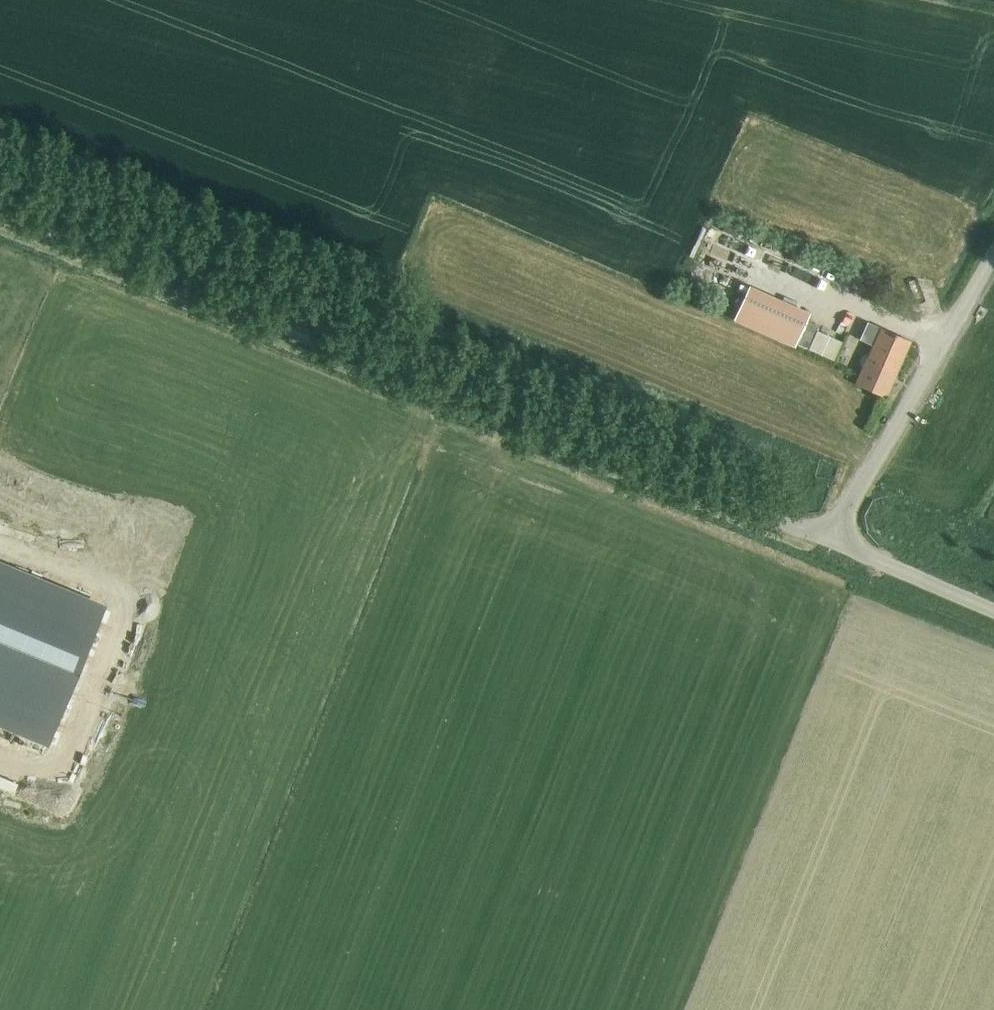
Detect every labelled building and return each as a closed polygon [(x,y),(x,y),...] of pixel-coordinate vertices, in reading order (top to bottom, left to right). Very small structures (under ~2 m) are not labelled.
[(748,287),(733,320),(795,347),(810,314),(748,287)] [(897,372),(911,342),(868,323),(860,340),(872,346),(855,385),(881,397),(888,382),(885,380),(890,369),(897,372)] [(839,358),(848,338),(823,327),(814,346),(839,358)] [(47,737),(101,606),(0,564),(0,718),(47,737)]
